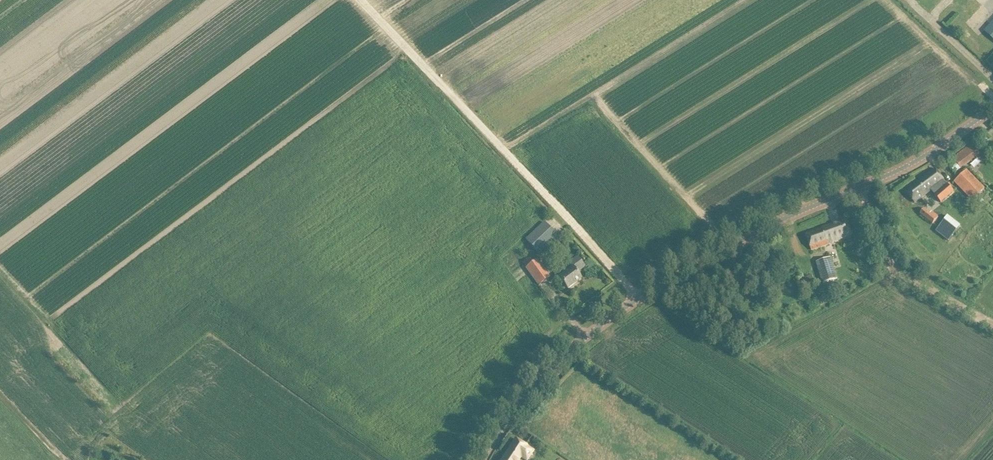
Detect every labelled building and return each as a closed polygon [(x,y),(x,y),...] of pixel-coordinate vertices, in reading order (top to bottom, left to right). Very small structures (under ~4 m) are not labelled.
[(984,31),(992,39),(992,22),(984,31)] [(954,159),(961,168),(983,152),(976,142),(954,159)] [(918,183),(906,192),(914,203),(944,181),(936,169),(918,182),(918,183)] [(961,189),(972,201),(985,189),(973,178),(967,170),(954,182),(961,189)] [(943,181),(931,191),(935,196),(941,203),(954,191),(949,186),(951,185),(949,184),(947,186),(943,181)] [(933,224),(938,218),(932,212),(930,214),(924,209),(920,214),(933,224)] [(936,231),(949,241),(961,226),(948,216),(936,231)] [(829,244),(828,243),(842,238),(852,235),(847,220),(822,228),(822,229),(806,235),(811,250),(829,244)] [(525,239),(539,254),(557,236),(544,222),(525,239)] [(522,262),(525,266),(532,261),(529,257),(522,262)] [(576,273),(585,267),(578,257),(569,263),(572,268),(559,277),(568,289),(581,279),(576,273)] [(816,262),(823,283),(837,279),(830,258),(816,262)] [(526,268),(533,277),(539,285),(549,277),(537,260),(526,268)] [(815,282),(812,275),(802,279),(805,286),(815,282)] [(521,457),(526,459),(532,451),(527,447),(515,439),(502,459),(519,459),(521,457)]
